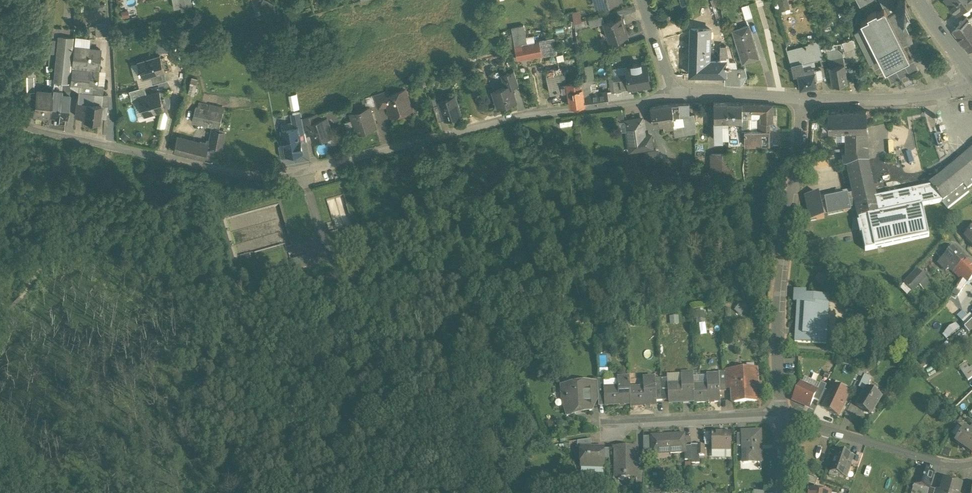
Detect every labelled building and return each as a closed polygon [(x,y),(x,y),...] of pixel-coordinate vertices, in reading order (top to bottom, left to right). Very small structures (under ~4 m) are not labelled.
[(268,0),(267,0),(264,6),(271,10),(274,3),(268,0)] [(895,4),(893,0),(880,0),(883,6),(881,7),(882,9),(877,11),(876,10),(867,14),(868,16),(860,20),(864,26),(854,30),(870,61),(879,56),(885,68),(894,64),(896,68),(903,65),(900,61),(909,56),(903,44),(912,39),(900,14),(895,4)] [(901,14),(909,9),(905,0),(903,0),(902,1),(902,0),(898,0),(897,1),(897,2),(897,3),(895,4),(900,14),(901,14)] [(950,3),(948,4),(948,6),(950,9),(953,9),(954,8),(956,11),(970,0),(948,0),(950,3)] [(752,15),(748,2),(741,4),(745,17),(752,15)] [(719,4),(713,6),(717,17),(722,16),(719,4)] [(580,7),(573,8),(574,20),(582,19),(580,7)] [(603,13),(589,17),(591,24),(605,20),(603,13)] [(621,15),(605,20),(610,39),(627,34),(621,15)] [(967,18),(960,23),(956,27),(955,25),(952,28),(951,29),(958,39),(967,50),(971,47),(971,24),(967,18)] [(106,22),(94,23),(95,35),(106,35),(106,22)] [(523,23),(511,26),(516,45),(521,44),(520,42),(527,40),(523,23)] [(748,23),(741,26),(743,30),(734,33),(743,60),(758,55),(748,23)] [(710,27),(691,27),(690,48),(704,48),(704,49),(706,49),(706,37),(710,37),(710,27)] [(71,36),(58,35),(53,79),(62,80),(67,81),(71,36)] [(539,38),(539,41),(541,52),(557,50),(554,36),(539,38)] [(844,49),(827,52),(829,64),(844,63),(844,62),(859,56),(853,36),(842,40),(844,49)] [(89,39),(75,37),(74,45),(87,47),(89,39)] [(521,44),(516,45),(517,57),(541,52),(539,41),(521,44)] [(819,43),(788,50),(791,64),(813,59),(823,56),(819,43)] [(726,44),(720,44),(719,58),(726,58),(726,59),(729,59),(726,44)] [(87,47),(74,45),(72,66),(97,68),(99,49),(87,47)] [(719,58),(704,58),(704,49),(704,48),(690,48),(689,73),(724,74),(725,65),(726,59),(726,58),(719,58)] [(160,56),(138,62),(142,78),(150,76),(163,72),(164,72),(160,56)] [(813,59),(791,64),(794,73),(798,73),(814,70),(813,59)] [(593,63),(584,64),(586,79),(594,78),(593,63)] [(640,63),(632,64),(632,65),(626,66),(627,72),(629,86),(629,87),(637,86),(637,87),(642,86),(642,85),(649,84),(646,63),(640,64),(640,63)] [(844,63),(829,64),(832,82),(847,81),(844,63)] [(825,64),(818,65),(818,69),(820,76),(828,75),(825,64)] [(725,65),(724,74),(724,80),(740,81),(741,74),(746,74),(744,66),(725,65)] [(97,68),(72,66),(70,81),(79,82),(95,84),(96,83),(97,68)] [(567,81),(565,69),(559,67),(546,69),(551,91),(561,90),(568,89),(568,88),(583,86),(582,79),(581,79),(567,81)] [(104,69),(97,68),(96,83),(103,84),(104,69)] [(518,83),(514,69),(501,74),(505,85),(510,83),(511,85),(518,83)] [(814,70),(798,73),(800,86),(817,84),(816,77),(820,76),(818,69),(815,70),(814,70)] [(163,72),(150,76),(152,83),(165,79),(163,72)] [(627,72),(613,74),(614,78),(620,77),(621,88),(629,86),(627,72)] [(614,78),(613,78),(615,91),(622,90),(621,88),(620,77),(614,78)] [(583,79),(582,79),(583,86),(584,95),(592,94),(590,83),(595,82),(594,78),(586,79),(583,79)] [(62,80),(53,79),(51,97),(69,100),(70,94),(61,92),(62,80)] [(95,84),(79,82),(78,89),(102,92),(103,84),(96,83),(95,84)] [(197,84),(191,82),(188,93),(194,95),(197,84)] [(505,85),(493,89),(498,105),(516,99),(511,85),(510,83),(505,85)] [(144,86),(129,90),(132,100),(140,98),(139,97),(147,95),(144,86)] [(583,86),(568,88),(568,89),(570,104),(585,103),(584,95),(583,86)] [(51,91),(36,89),(33,111),(49,113),(51,97),(51,91)] [(102,92),(78,89),(75,114),(83,115),(83,117),(99,119),(99,114),(105,115),(106,103),(101,103),(102,92)] [(389,95),(387,89),(373,93),(378,108),(389,105),(386,96),(389,95)] [(389,95),(386,96),(389,105),(392,115),(411,108),(405,90),(389,95)] [(147,95),(139,97),(140,98),(145,114),(165,108),(160,91),(147,95)] [(290,107),(299,106),(298,91),(289,92),(290,107)] [(592,94),(584,95),(585,103),(609,100),(607,92),(592,94)] [(454,94),(439,99),(440,102),(445,117),(460,112),(454,94)] [(51,97),(49,113),(65,116),(66,116),(69,100),(51,97)] [(727,101),(714,101),(714,118),(722,118),(728,118),(728,101),(727,101)] [(742,101),(728,101),(728,118),(742,118),(742,101)] [(773,103),(742,101),(742,118),(742,121),(742,129),(744,129),(744,128),(750,128),(750,115),(760,115),(760,120),(766,120),(769,120),(773,120),(773,111),(776,111),(776,105),(773,105),(773,103)] [(440,102),(433,104),(438,119),(445,117),(440,102)] [(669,102),(650,105),(653,124),(663,122),(664,127),(674,125),(673,121),(674,121),(674,116),(672,105),(671,105),(669,104),(669,102)] [(672,102),(674,116),(682,116),(690,114),(689,102),(672,102)] [(198,106),(195,106),(192,120),(220,126),(223,112),(208,108),(198,106)] [(369,106),(351,112),(357,132),(376,126),(369,106)] [(848,123),(848,109),(828,109),(828,129),(846,129),(846,132),(846,123),(848,123)] [(866,109),(848,109),(848,123),(846,123),(846,132),(846,155),(867,154),(866,109)] [(318,112),(309,114),(312,122),(320,119),(318,112)] [(690,114),(682,116),(684,123),(682,123),(683,129),(695,127),(695,121),(693,113),(690,114)] [(309,114),(302,117),(304,129),(310,127),(309,125),(309,123),(312,122),(309,114)] [(301,115),(292,117),(294,127),(297,126),(299,134),(305,133),(304,129),(302,117),(301,115)] [(312,122),(309,123),(309,125),(310,127),(315,141),(331,135),(325,117),(312,122)] [(641,117),(626,119),(630,149),(652,145),(651,134),(644,134),(641,117)] [(722,118),(714,118),(715,139),(722,139),(722,118)] [(294,127),(282,129),(284,144),(286,153),(287,153),(302,151),(299,134),(297,126),(294,127)] [(225,130),(214,128),(211,140),(211,143),(216,144),(222,146),(225,130)] [(750,128),(744,128),(744,129),(744,144),(756,144),(770,144),(769,128),(760,128),(750,128)] [(206,142),(200,141),(199,142),(177,137),(174,150),(212,160),(216,144),(211,143),(211,140),(206,139),(206,142)] [(284,144),(278,145),(281,157),(287,155),(287,153),(286,153),(284,144)] [(962,160),(971,172),(971,150),(962,160)] [(729,153),(711,153),(711,167),(729,167),(729,153)] [(879,215),(875,200),(867,163),(867,154),(846,155),(842,155),(844,169),(847,169),(852,191),(853,195),(856,209),(858,220),(879,215)] [(929,186),(930,187),(942,203),(963,186),(967,190),(971,186),(971,172),(962,160),(929,186)] [(963,186),(942,203),(948,209),(969,193),(967,190),(963,186)] [(875,200),(879,215),(922,206),(942,203),(930,187),(875,200)] [(852,191),(819,198),(823,217),(827,216),(824,202),(853,195),(852,191)] [(343,195),(326,200),(333,222),(326,224),(329,234),(353,226),(343,195)] [(819,195),(804,198),(809,222),(824,219),(819,198),(819,195)] [(853,195),(824,202),(827,216),(851,211),(850,210),(856,209),(853,195)] [(279,204),(223,220),(234,260),(240,258),(241,262),(251,259),(250,255),(284,245),(285,249),(292,247),(279,204)] [(879,215),(858,220),(864,250),(929,237),(922,206),(879,215)] [(964,237),(971,246),(971,230),(964,237)] [(964,260),(952,248),(943,257),(951,265),(955,269),(964,260)] [(943,257),(937,263),(945,271),(948,269),(951,265),(943,257)] [(308,258),(292,262),(295,271),(310,266),(308,258)] [(962,273),(958,269),(965,261),(964,260),(955,269),(960,275),(962,273)] [(958,269),(962,273),(960,275),(963,277),(968,282),(971,277),(971,268),(965,261),(958,269)] [(916,271),(908,279),(915,286),(911,290),(913,292),(925,279),(916,271)] [(908,279),(904,284),(911,290),(915,286),(908,279)] [(806,291),(794,291),(793,302),(797,302),(805,302),(805,305),(825,307),(825,306),(825,307),(828,307),(828,301),(829,301),(829,300),(811,299),(811,295),(806,294),(806,291)] [(743,301),(735,309),(741,315),(749,307),(743,301)] [(825,307),(805,305),(805,302),(797,302),(795,341),(826,343),(826,336),(823,336),(825,307)] [(962,321),(966,326),(971,320),(971,317),(970,314),(962,321)] [(964,328),(967,332),(968,333),(971,329),(971,320),(966,326),(964,328)] [(875,353),(866,349),(862,358),(870,362),(875,353)] [(969,380),(971,377),(971,365),(971,364),(962,371),(969,380)] [(745,370),(740,370),(739,372),(739,376),(732,376),(732,389),(732,402),(757,401),(756,388),(757,388),(757,373),(754,371),(747,371),(745,370)] [(693,374),(681,375),(681,384),(667,385),(668,401),(668,403),(694,401),(693,386),(694,385),(693,374)] [(719,375),(706,376),(707,385),(694,385),(693,386),(694,401),(694,403),(720,402),(719,391),(719,375)] [(864,375),(858,387),(865,391),(871,378),(864,375)] [(629,378),(617,379),(618,388),(604,389),(605,407),(630,405),(629,380),(629,378)] [(655,378),(629,380),(630,405),(630,407),(657,406),(655,378)] [(597,383),(590,384),(590,397),(591,397),(598,396),(597,383)] [(816,392),(813,399),(818,402),(824,390),(826,386),(821,383),(816,392)] [(590,384),(577,384),(577,387),(561,388),(562,400),(566,400),(567,417),(573,417),(575,414),(575,412),(592,412),(591,397),(590,397),(590,384)] [(816,392),(800,384),(793,400),(809,407),(813,399),(816,392)] [(847,396),(831,389),(829,393),(822,408),(822,409),(823,409),(829,412),(834,414),(838,416),(847,397),(848,396),(847,396)] [(818,402),(817,406),(822,409),(822,408),(829,393),(824,390),(818,402)] [(873,395),(865,391),(856,406),(870,415),(881,397),(874,393),(873,395)] [(964,428),(954,442),(971,454),(971,434),(968,431),(964,428)] [(760,432),(743,433),(743,434),(744,446),(742,446),(742,447),(743,463),(761,462),(760,432)] [(731,434),(712,434),(712,442),(712,451),(731,451),(731,434)] [(684,436),(651,438),(652,452),(670,451),(670,454),(684,453),(685,453),(685,447),(684,436)] [(651,438),(643,438),(643,455),(652,455),(652,452),(651,438)] [(591,441),(577,443),(577,450),(581,450),(591,450),(591,441)] [(697,446),(691,446),(691,447),(691,460),(691,464),(699,463),(699,456),(697,456),(697,446)] [(637,449),(615,449),(615,475),(623,475),(625,478),(636,478),(636,470),(637,449)] [(591,450),(581,450),(581,468),(603,468),(603,450),(591,450)] [(853,457),(842,453),(841,458),(851,462),(853,457)] [(862,455),(857,453),(852,466),(858,468),(862,455)] [(841,458),(835,456),(830,472),(846,478),(851,462),(841,458)] [(933,473),(919,469),(914,486),(928,490),(929,490),(929,488),(933,473)] [(818,480),(806,476),(804,482),(815,486),(818,480)] [(940,492),(959,492),(961,485),(944,480),(941,492),(940,492)]
